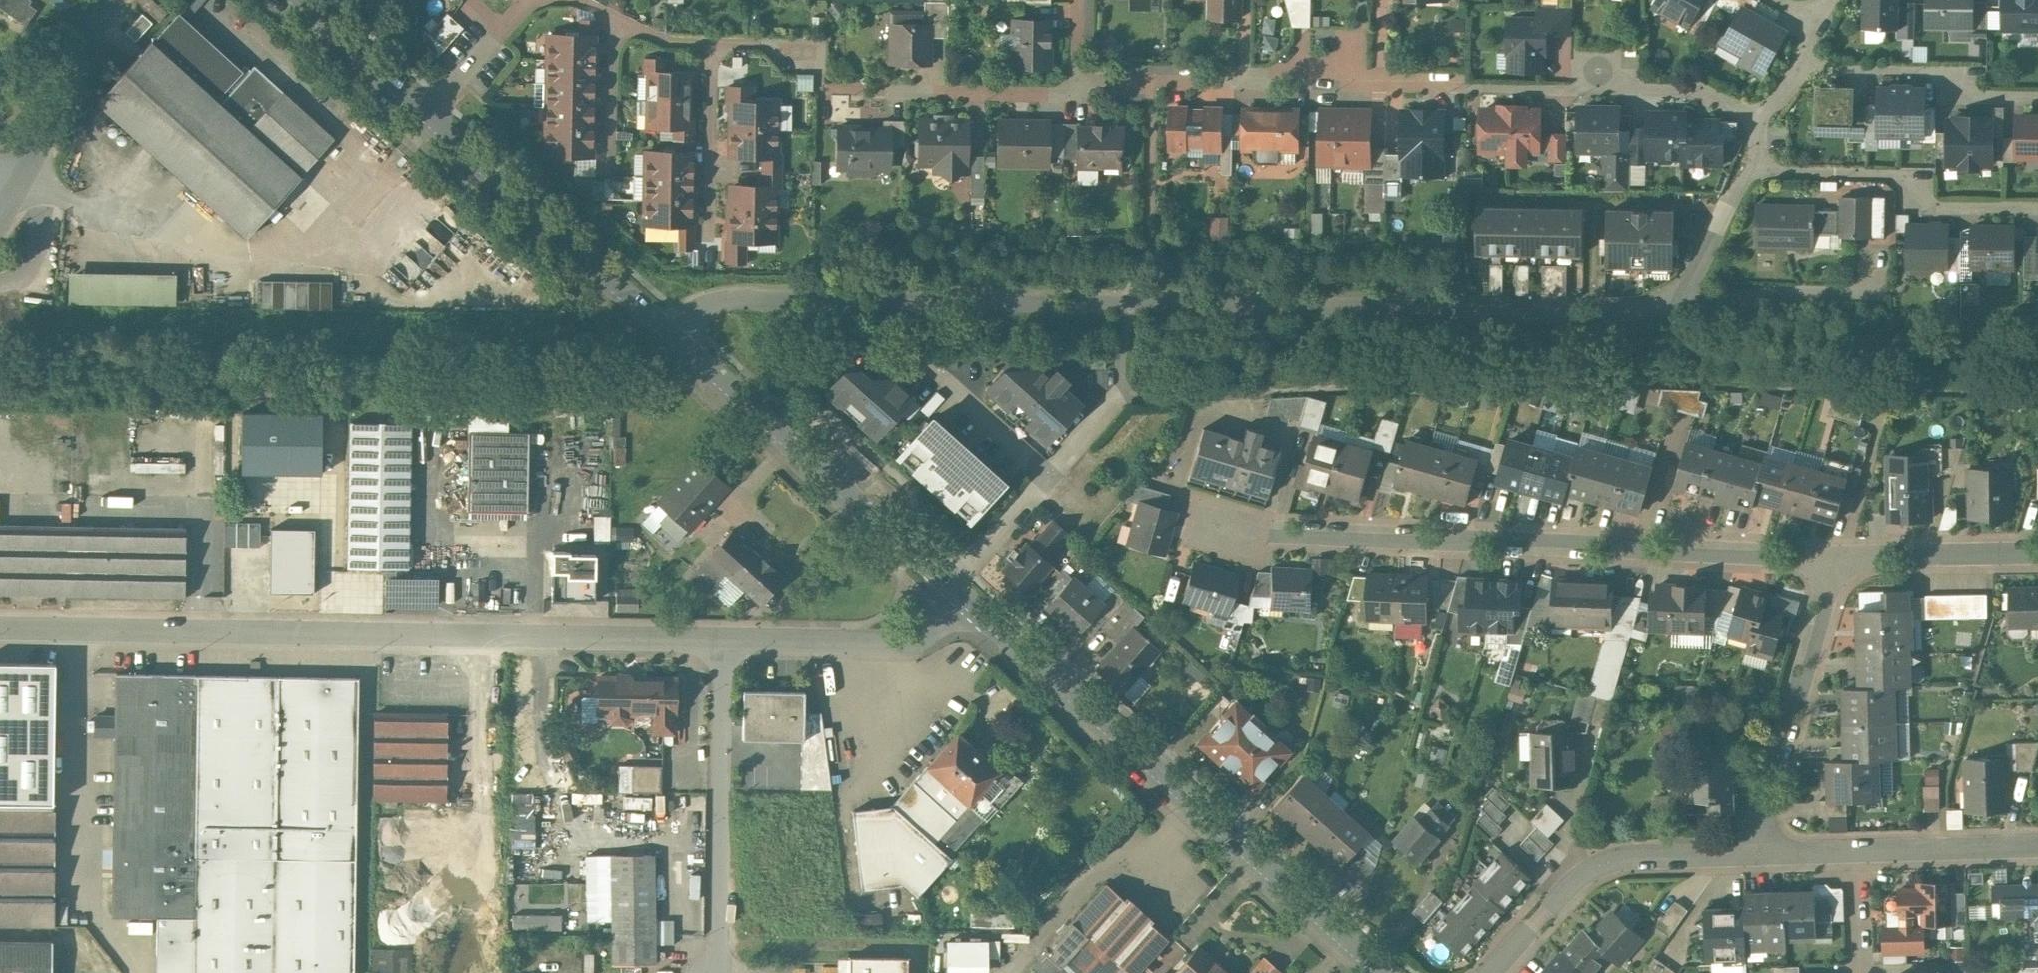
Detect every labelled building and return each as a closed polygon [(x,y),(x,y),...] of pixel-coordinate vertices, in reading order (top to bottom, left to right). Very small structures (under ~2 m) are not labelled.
[(20,0),(0,0),(0,9),(18,20),(28,5),(20,0)] [(153,0),(146,0),(141,5),(158,21),(166,13),(153,0)] [(1218,19),(1238,19),(1239,0),(1219,0),(1218,19)] [(1654,6),(1687,24),(1701,0),(1657,0),(1654,6)] [(1687,24),(1700,31),(1717,0),(1701,0),(1687,24)] [(1756,0),(1723,0),(1743,11),(1750,15),(1758,1),(1756,0)] [(1862,29),(1898,29),(1899,0),(1863,0),(1862,29)] [(1926,25),(1971,25),(1972,25),(1972,1),(1972,0),(1927,0),(1926,25)] [(1999,6),(2003,10),(2003,29),(2037,30),(2037,0),(1999,0),(1999,6)] [(1987,2),(1972,1),(1972,25),(1971,25),(1971,37),(1987,37),(1987,2)] [(948,2),(924,2),(923,25),(929,25),(929,38),(947,38),(948,2)] [(1572,8),(1538,7),(1538,19),(1545,19),(1545,34),(1571,34),(1572,8)] [(916,12),(889,11),(888,24),(890,24),(890,45),(888,47),(888,64),(928,65),(929,38),(929,25),(923,25),(915,24),(916,12)] [(1743,11),(1726,43),(1747,54),(1742,63),(1760,72),(1782,33),(1750,15),(1743,11)] [(221,60),(190,31),(192,28),(178,16),(158,38),(165,45),(160,50),(220,104),(250,70),(244,64),(239,70),(224,57),(221,60)] [(433,37),(445,49),(464,28),(452,17),(433,37)] [(1538,19),(1508,19),(1507,53),(1509,53),(1509,70),(1542,71),(1542,54),(1545,54),(1545,34),(1545,19),(1538,19)] [(595,21),(581,21),(581,36),(593,36),(594,36),(595,36),(595,21)] [(1049,21),(1013,21),(1013,34),(1012,52),(1012,67),(1016,67),(1016,72),(1031,72),(1031,67),(1048,67),(1049,21)] [(445,49),(433,37),(424,29),(424,44),(438,57),(445,49)] [(581,36),(578,36),(578,32),(566,32),(565,36),(548,35),(547,60),(595,61),(595,55),(593,54),(594,36),(593,36),(581,36)] [(1013,34),(999,34),(998,49),(1001,49),(1002,52),(1012,52),(1013,34)] [(160,50),(151,42),(96,102),(246,237),(301,177),(300,176),(248,130),(220,104),(160,50)] [(664,59),(646,59),(646,73),(650,73),(649,99),(689,100),(690,72),(664,72),(664,59)] [(595,61),(547,60),(547,83),(595,84),(595,78),(593,78),(593,61),(595,61)] [(250,70),(220,104),(248,130),(282,92),(254,66),(250,70)] [(595,84),(547,83),(546,107),(594,108),(594,102),(592,102),(592,85),(594,85),(595,84)] [(777,103),(743,103),(743,87),(726,87),(726,104),(730,104),(730,131),(776,131),(777,103)] [(1850,88),(1819,87),(1818,125),(1849,126),(1850,88)] [(1901,88),(1878,88),(1878,130),(1878,135),(1900,136),(1901,88)] [(1924,88),(1901,88),(1900,136),(1922,136),(1923,136),(1924,106),(1924,88)] [(334,139),(282,92),(248,130),(300,176),(334,139)] [(649,99),(637,99),(637,114),(649,114),(649,99)] [(689,100),(649,99),(649,114),(649,127),(674,128),(674,140),(677,140),(692,140),(693,118),(689,114),(689,100)] [(1526,107),(1498,106),(1498,110),(1480,110),(1480,150),(1508,150),(1507,160),(1525,161),(1526,151),(1538,151),(1538,135),(1538,111),(1526,111),(1526,107)] [(1935,106),(1924,106),(1923,136),(1922,136),(1922,142),(1935,142),(1935,132),(1935,106)] [(594,108),(546,107),(546,131),(594,132),(594,125),(592,125),(592,109),(594,109),(594,108)] [(1221,109),(1171,108),(1171,126),(1168,128),(1171,131),(1170,148),(1186,149),(1186,157),(1203,157),(1204,149),(1219,149),(1220,149),(1220,134),(1221,109)] [(1618,109),(1578,108),(1577,150),(1617,150),(1618,109)] [(1282,113),(1271,113),(1270,110),(1246,110),(1246,113),(1245,136),(1245,148),(1254,148),(1254,159),(1258,163),(1273,164),(1278,158),(1278,149),(1295,149),(1295,142),(1296,115),(1296,111),(1284,110),(1282,113)] [(1370,112),(1321,111),(1321,143),(1320,143),(1320,164),(1362,165),(1369,165),(1369,148),(1370,112)] [(1429,114),(1418,114),(1418,112),(1417,112),(1416,113),(1402,113),(1401,131),(1397,135),(1397,141),(1401,145),(1401,154),(1403,154),(1403,156),(1442,157),(1443,114),(1430,113),(1430,112),(1429,112),(1429,114)] [(1246,113),(1233,113),(1232,135),(1232,136),(1245,136),(1246,113)] [(1685,113),(1647,113),(1647,127),(1646,157),(1647,158),(1658,158),(1661,161),(1669,161),(1672,158),(1683,158),(1682,164),(1721,165),(1722,136),(1718,136),(1718,121),(1685,120),(1685,113)] [(1309,115),(1296,115),(1295,142),(1309,142),(1309,115)] [(1987,117),(1954,117),(1954,120),(1948,120),(1947,132),(1947,158),(1947,163),(1961,163),(1961,168),(1977,168),(1977,164),(1991,164),(1991,121),(1987,120),(1987,117)] [(2016,117),(2016,137),(2016,155),(2017,155),(2037,156),(2037,117),(2016,117)] [(904,121),(882,120),(882,130),(888,130),(888,147),(903,147),(904,121)] [(951,121),(948,124),(937,124),(934,121),(920,121),(920,137),(915,141),(915,154),(919,158),(919,160),(932,160),(937,166),(937,172),(945,172),(946,176),(949,178),(952,180),(956,180),(960,179),(962,176),(964,173),(966,173),(966,156),(965,121),(951,121)] [(1047,123),(998,122),(998,142),(1003,142),(1003,159),(1020,159),(1020,164),(1046,165),(1046,156),(1047,125),(1047,123)] [(1062,125),(1047,125),(1046,156),(1063,157),(1064,123),(1062,123),(1062,125)] [(1078,124),(1064,123),(1063,157),(1063,158),(1076,159),(1077,128),(1078,128),(1078,124)] [(860,126),(838,126),(837,162),(848,162),(848,175),(871,175),(872,168),(888,168),(888,147),(888,130),(882,130),(860,129),(860,126)] [(1106,127),(1093,126),(1093,128),(1078,128),(1077,128),(1076,159),(1076,168),(1103,169),(1103,173),(1119,173),(1119,174),(1121,174),(1122,129),(1106,128),(1106,127)] [(1647,127),(1630,127),(1629,156),(1629,163),(1647,164),(1647,158),(1646,157),(1647,127)] [(1878,130),(1866,130),(1866,142),(1877,142),(1878,135),(1878,130)] [(594,132),(546,131),(545,145),(551,145),(550,155),(563,155),(563,160),(575,160),(575,156),(591,156),(591,138),(594,138),(594,132)] [(776,131),(730,131),(730,138),(732,138),(732,157),(762,157),(773,157),(773,155),(773,147),(776,144),(776,131)] [(1947,132),(1935,132),(1935,157),(1947,158),(1947,132)] [(1232,135),(1220,134),(1220,149),(1219,149),(1218,170),(1223,174),(1232,175),(1232,136),(1232,135)] [(1566,135),(1538,135),(1538,151),(1549,151),(1549,159),(1565,159),(1566,135)] [(2016,137),(2003,137),(2003,161),(2017,161),(2017,155),(2016,155),(2016,137)] [(692,140),(677,140),(677,150),(677,152),(692,152),(692,140)] [(1385,148),(1369,148),(1369,165),(1362,165),(1362,184),(1384,184),(1384,182),(1385,154),(1385,148)] [(677,150),(664,150),(664,152),(646,152),(646,176),(694,177),(694,170),(692,170),(692,152),(677,152),(677,150)] [(1401,154),(1385,154),(1384,182),(1402,183),(1403,156),(1403,154),(1401,154)] [(780,155),(773,155),(773,157),(762,157),(762,172),(780,172),(780,155)] [(1629,156),(1603,155),(1603,190),(1629,191),(1629,163),(1629,156)] [(983,156),(966,156),(966,173),(970,178),(970,185),(983,185),(983,156)] [(780,172),(762,172),(762,187),(772,187),(772,189),(775,189),(780,189),(780,172)] [(694,177),(646,176),(646,200),(693,200),(693,194),(691,194),(692,177),(694,177)] [(762,187),(731,186),(731,205),(728,205),(728,212),(775,213),(775,189),(772,189),(772,187),(762,187)] [(1870,197),(1842,196),(1841,210),(1841,234),(1841,236),(1869,237),(1870,197)] [(1884,197),(1870,197),(1869,237),(1884,237),(1884,197)] [(693,200),(646,200),(645,225),(663,225),(663,228),(675,228),(675,225),(678,225),(691,225),(691,207),(694,207),(693,200)] [(1814,207),(1756,205),(1755,245),(1813,247),(1813,234),(1814,210),(1814,207)] [(1582,211),(1476,209),(1476,252),(1581,254),(1582,211)] [(1841,210),(1814,210),(1813,234),(1841,234),(1841,210)] [(1673,213),(1607,211),(1606,265),(1672,267),(1673,213)] [(775,213),(728,212),(728,219),(730,219),(730,239),(726,239),(725,263),(744,263),(744,243),(756,244),(756,241),(774,241),(775,213)] [(691,225),(678,225),(678,249),(693,249),(693,225),(691,225)] [(1946,227),(1908,226),(1907,266),(1944,267),(1946,267),(1946,237),(1946,227)] [(408,288),(437,256),(447,244),(428,227),(389,271),(408,288)] [(2012,227),(1972,227),(1972,267),(2012,267),(2012,227)] [(2024,236),(2024,278),(2037,279),(2037,236),(2024,236)] [(1960,237),(1946,237),(1946,267),(1944,267),(1944,272),(1960,272),(1960,237)] [(1546,266),(1547,290),(1570,289),(1568,264),(1546,266)] [(71,302),(178,304),(179,272),(71,271),(71,302)] [(1105,357),(1081,357),(1081,369),(1105,368),(1105,357)] [(1051,378),(1042,369),(1003,371),(987,389),(1046,443),(1081,404),(1061,387),(1067,381),(1056,372),(1051,378)] [(891,379),(870,380),(860,371),(843,372),(825,392),(875,437),(898,412),(911,397),(912,397),(891,379)] [(937,391),(928,400),(935,406),(944,397),(937,391)] [(1308,396),(1270,398),(1264,419),(1276,422),(1278,418),(1289,422),(1290,418),(1301,421),(1308,396)] [(1327,401),(1308,396),(1301,421),(1300,425),(1318,431),(1327,401)] [(911,397),(898,412),(908,420),(921,406),(912,397),(911,397)] [(1399,422),(1381,417),(1372,447),(1390,452),(1399,422)] [(965,448),(932,418),(897,457),(931,487),(931,485),(938,491),(937,492),(970,522),(1005,483),(971,453),(970,455),(964,450),(965,448)] [(410,423),(349,422),(347,568),(408,568),(410,423)] [(1242,439),(1202,428),(1189,474),(1204,479),(1202,487),(1203,487),(1205,479),(1219,483),(1217,491),(1218,491),(1220,483),(1234,488),(1232,496),(1233,496),(1235,488),(1249,492),(1247,500),(1250,492),(1265,497),(1279,450),(1257,444),(1261,432),(1245,427),(1242,439)] [(326,430),(292,429),(292,463),(317,463),(316,475),(325,475),(326,430)] [(528,432),(468,431),(466,511),(527,512),(528,432)] [(1343,444),(1316,436),(1307,467),(1302,465),(1296,484),(1309,488),(1310,483),(1330,489),(1343,444)] [(1431,445),(1407,438),(1394,484),(1418,491),(1431,445)] [(1532,445),(1509,439),(1508,445),(1499,474),(1497,481),(1520,488),(1532,445)] [(1508,445),(1496,441),(1489,466),(1488,470),(1499,474),(1508,445)] [(1712,451),(1686,443),(1674,485),(1700,493),(1712,451)] [(1371,452),(1343,444),(1330,489),(1332,490),(1333,485),(1340,487),(1339,491),(1351,495),(1349,500),(1361,503),(1367,484),(1362,483),(1371,452)] [(1454,452),(1431,445),(1418,491),(1441,497),(1454,452)] [(1553,451),(1532,445),(1520,488),(1541,494),(1553,451)] [(1962,447),(1921,448),(1922,474),(1929,474),(1954,473),(1958,463),(1962,447)] [(1602,455),(1578,448),(1575,458),(1566,490),(1590,497),(1602,455)] [(1575,458),(1553,451),(1541,494),(1563,500),(1566,490),(1575,458)] [(1738,459),(1712,451),(1700,493),(1726,500),(1738,459)] [(1479,458),(1454,452),(1441,497),(1466,504),(1469,494),(1477,463),(1479,458)] [(1602,455),(1590,497),(1615,504),(1626,462),(1602,455)] [(1763,466),(1754,499),(1780,506),(1792,465),(1765,457),(1763,466)] [(1763,466),(1738,459),(1726,500),(1751,508),(1754,499),(1763,466)] [(696,461),(659,503),(688,529),(726,487),(696,461)] [(1652,469),(1626,462),(1615,504),(1640,511),(1652,469)] [(1970,462),(1958,463),(1954,473),(1950,489),(1969,489),(1969,469),(1971,469),(1970,462)] [(1489,466),(1477,463),(1469,494),(1480,497),(1488,470),(1489,466)] [(1862,469),(1844,463),(1840,478),(1846,480),(1843,492),(1854,495),(1862,469)] [(1819,472),(1792,465),(1780,506),(1807,514),(1819,472)] [(2006,472),(1990,472),(1990,469),(1971,469),(1969,469),(1969,489),(1970,519),(2010,518),(2010,492),(2006,492),(2006,472)] [(1840,478),(1819,472),(1807,514),(1834,522),(1843,492),(1846,480),(1840,478)] [(1930,519),(1929,474),(1922,474),(1888,475),(1889,520),(1930,519)] [(1170,494),(1137,484),(1123,500),(1139,504),(1165,511),(1165,510),(1170,494)] [(1165,511),(1139,504),(1128,543),(1163,553),(1174,512),(1165,510),(1165,511)] [(597,515),(597,540),(613,539),(612,515),(597,515)] [(1053,520),(1029,547),(1046,562),(1070,535),(1053,520)] [(260,523),(224,523),(224,547),(260,547),(260,523)] [(0,526),(0,594),(184,598),(186,530),(0,526)] [(314,530),(270,529),(269,593),(313,594),(314,530)] [(783,577),(731,529),(699,566),(716,582),(724,573),(743,590),(759,604),(783,577)] [(1029,547),(1025,544),(1019,551),(1016,548),(1006,559),(1009,562),(1001,571),(1027,594),(1051,567),(1046,562),(1029,547)] [(554,551),(553,598),(597,598),(598,551),(554,551)] [(1237,576),(1193,563),(1182,600),(1225,612),(1229,600),(1230,600),(1237,576)] [(716,582),(699,566),(690,576),(707,592),(709,589),(716,582)] [(1313,570),(1271,568),(1271,572),(1269,598),(1269,599),(1281,599),(1281,608),(1311,610),(1313,570)] [(1271,572),(1257,571),(1250,597),(1269,598),(1271,572)] [(1398,574),(1368,572),(1367,600),(1366,620),(1396,621),(1398,574)] [(743,590),(724,573),(716,582),(709,589),(728,606),(743,590)] [(1428,575),(1398,574),(1396,621),(1426,622),(1426,609),(1428,578),(1428,575)] [(1471,576),(1458,575),(1456,580),(1448,607),(1448,610),(1462,614),(1463,602),(1468,602),(1470,579),(1471,579),(1471,576)] [(1368,576),(1354,576),(1347,599),(1367,600),(1368,576)] [(1070,578),(1043,608),(1044,609),(1046,607),(1060,618),(1058,621),(1074,635),(1095,611),(1101,604),(1099,603),(1070,578)] [(1440,579),(1428,578),(1426,609),(1439,609),(1439,607),(1438,607),(1440,579)] [(1456,580),(1440,579),(1438,607),(1439,607),(1448,607),(1456,580)] [(1471,579),(1470,579),(1468,602),(1463,602),(1462,614),(1461,628),(1486,629),(1487,605),(1493,605),(1495,581),(1471,579)] [(1612,583),(1554,580),(1552,623),(1604,626),(1611,626),(1612,595),(1612,583)] [(434,581),(386,581),(386,605),(434,606),(434,581)] [(1520,582),(1495,581),(1493,605),(1487,605),(1486,629),(1507,630),(1512,630),(1513,608),(1519,608),(1519,604),(1520,582)] [(1741,588),(1729,584),(1728,590),(1722,610),(1734,613),(1741,588)] [(1706,587),(1657,585),(1656,604),(1650,603),(1649,629),(1701,631),(1702,631),(1704,631),(1704,615),(1706,589),(1706,587)] [(1768,596),(1741,588),(1734,613),(1728,633),(1748,640),(1749,640),(1754,621),(1759,622),(1764,607),(1765,607),(1768,596)] [(1123,599),(1112,589),(1099,603),(1101,604),(1095,611),(1104,620),(1123,599)] [(1728,590),(1706,589),(1704,615),(1720,616),(1722,610),(1728,590)] [(2009,589),(2009,592),(2015,591),(2015,607),(2008,612),(2009,626),(2029,625),(2037,625),(2037,589),(2009,589)] [(1907,609),(1907,591),(1884,591),(1884,609),(1907,609)] [(1971,618),(1970,594),(1955,595),(1955,619),(1971,618)] [(1987,618),(1987,594),(1970,594),(1971,618),(1987,618)] [(1641,597),(1612,595),(1611,626),(1604,626),(1603,639),(1604,639),(1629,640),(1641,597)] [(1939,619),(1939,595),(1925,595),(1925,619),(1939,619)] [(1955,619),(1955,595),(1939,595),(1939,619),(1955,619)] [(1774,598),(1768,596),(1765,607),(1771,609),(1774,598)] [(1787,602),(1774,598),(1771,609),(1784,613),(1787,602)] [(1104,620),(1098,626),(1118,644),(1133,628),(1134,628),(1143,617),(1123,599),(1104,620)] [(1230,600),(1229,600),(1225,612),(1221,627),(1239,633),(1247,605),(1230,600)] [(1519,608),(1513,608),(1512,630),(1507,630),(1507,642),(1522,643),(1532,608),(1519,604),(1519,608)] [(1765,607),(1764,607),(1759,622),(1754,621),(1749,640),(1748,640),(1746,649),(1772,657),(1785,613),(1771,609),(1765,607)] [(1884,609),(1858,610),(1859,650),(1908,649),(1907,609),(1884,609)] [(2029,625),(2009,626),(2009,634),(2013,638),(2025,637),(2029,633),(2029,625)] [(1118,644),(1096,670),(1122,693),(1159,651),(1134,628),(1133,628),(1118,644)] [(1629,640),(1604,639),(1599,653),(1593,675),(1588,693),(1596,696),(1611,700),(1629,640)] [(1908,649),(1859,650),(1860,688),(1898,687),(1904,686),(1909,686),(1908,649)] [(1530,678),(1535,662),(1524,659),(1513,696),(1526,700),(1532,679),(1530,678)] [(259,661),(250,661),(250,669),(259,669),(259,661)] [(54,926),(56,665),(0,664),(0,925),(54,926)] [(198,675),(116,674),(112,916),(156,916),(194,917),(195,857),(198,675)] [(644,674),(618,674),(615,677),(597,677),(597,712),(605,712),(605,717),(610,722),(625,722),(629,718),(629,712),(652,713),(652,732),(672,733),(673,713),(675,713),(675,678),(647,677),(644,674)] [(278,676),(198,675),(195,857),(275,859),(278,676)] [(358,678),(278,676),(275,859),(355,860),(358,678)] [(1860,688),(1844,688),(1845,724),(1893,723),(1899,722),(1898,687),(1860,688)] [(1298,735),(1248,689),(1233,705),(1284,751),(1298,735)] [(803,692),(743,691),(743,727),(742,740),(755,739),(801,740),(802,740),(803,713),(803,692)] [(1611,700),(1596,696),(1588,722),(1604,727),(1611,700)] [(1284,751),(1233,705),(1200,743),(1251,788),(1284,751)] [(447,714),(373,713),(373,799),(446,800),(447,714)] [(820,713),(803,713),(802,740),(801,740),(800,789),(830,790),(820,713)] [(1893,723),(1845,724),(1846,760),(1877,759),(1894,758),(1893,723)] [(1574,732),(1532,733),(1532,734),(1534,734),(1535,759),(1533,759),(1533,785),(1575,784),(1574,732)] [(996,770),(956,734),(926,766),(967,804),(978,792),(997,771),(996,770)] [(2016,742),(2017,771),(2032,770),(2037,749),(2037,741),(2016,742)] [(1731,755),(1710,756),(1710,770),(1689,770),(1689,785),(1689,800),(1711,800),(1711,812),(1732,811),(1731,755)] [(2007,761),(1988,762),(1988,758),(1965,759),(1967,809),(2008,808),(2007,761)] [(1846,760),(1829,760),(1830,799),(1830,801),(1846,800),(1878,799),(1877,759),(1846,760)] [(1021,780),(1001,763),(996,770),(997,771),(978,792),(996,808),(1021,780)] [(661,766),(637,766),(637,782),(629,782),(629,792),(661,793),(661,766)] [(926,766),(891,805),(932,842),(967,804),(926,766)] [(1301,773),(1271,807),(1294,827),(1324,794),(1301,773)] [(1689,785),(1672,786),(1664,813),(1685,813),(1684,801),(1689,800),(1689,785)] [(1939,785),(1923,786),(1924,810),(1940,809),(1939,785)] [(1490,799),(1482,808),(1486,811),(1478,820),(1495,836),(1503,828),(1499,824),(1507,815),(1503,811),(1511,803),(1494,786),(1486,795),(1490,799)] [(537,848),(538,792),(515,792),(514,847),(537,848)] [(1324,794),(1294,827),(1315,846),(1346,813),(1324,794)] [(1846,800),(1830,801),(1830,799),(1818,800),(1819,816),(1847,815),(1846,800)] [(967,804),(932,842),(947,856),(948,855),(982,817),(967,804)] [(891,806),(852,810),(861,890),(901,885),(915,898),(951,858),(948,855),(947,856),(932,842),(891,805),(891,806)] [(1449,824),(1432,809),(1421,820),(1439,836),(1449,824)] [(1153,819),(1143,810),(1139,815),(1149,823),(1153,819)] [(1346,813),(1315,846),(1338,866),(1359,843),(1368,833),(1346,813)] [(1414,815),(1392,840),(1417,863),(1440,837),(1439,836),(1421,820),(1414,815)] [(1537,827),(1521,844),(1538,860),(1555,843),(1537,827)] [(1359,843),(1338,866),(1348,876),(1365,858),(1369,852),(1359,843)] [(1532,877),(1503,851),(1488,867),(1517,893),(1532,877)] [(653,935),(651,855),(612,856),(613,920),(613,936),(653,935)] [(586,921),(613,920),(612,856),(585,857),(586,921)] [(195,857),(194,917),(156,916),(156,947),(156,972),(353,972),(355,860),(275,859),(195,857)] [(1365,858),(1348,876),(1357,884),(1373,866),(1365,858)] [(1517,893),(1488,867),(1474,883),(1475,884),(1476,883),(1503,908),(1504,908),(1517,893)] [(2031,886),(2030,879),(2023,879),(2023,886),(2006,886),(2006,900),(2007,917),(2037,916),(2037,885),(2031,886)] [(1105,883),(1070,921),(1128,972),(1137,972),(1167,939),(1149,923),(1152,920),(1125,896),(1123,899),(1105,883)] [(1503,908),(1476,883),(1475,884),(1462,899),(1491,925),(1505,909),(1504,908),(1503,908)] [(1901,894),(1901,889),(1899,890),(1899,894),(1889,894),(1885,898),(1886,926),(1884,926),(1884,952),(1906,951),(1922,951),(1922,923),(1953,922),(1954,922),(1953,892),(1953,883),(1917,884),(1918,889),(1913,889),(1910,892),(1910,894),(1901,894)] [(2006,886),(1992,887),(1993,900),(2006,900),(2006,886)] [(1432,890),(1413,911),(1425,922),(1444,901),(1432,890)] [(1813,892),(1784,893),(1786,937),(1815,936),(1815,923),(1814,906),(1814,894),(1813,892)] [(1965,892),(1953,892),(1954,922),(1953,922),(1953,928),(1966,928),(1965,892)] [(1784,893),(1744,895),(1744,906),(1746,947),(1786,945),(1786,937),(1784,893)] [(1843,893),(1814,894),(1814,906),(1831,905),(1832,920),(1844,920),(1843,893)] [(1491,925),(1462,899),(1448,914),(1477,940),(1491,925)] [(1675,900),(1656,926),(1669,935),(1688,909),(1675,900)] [(2006,900),(1993,900),(1993,918),(2007,917),(2006,900)] [(1831,905),(1814,906),(1815,923),(1826,923),(1830,920),(1832,920),(1831,905)] [(1744,906),(1704,908),(1706,960),(1719,959),(1746,958),(1746,947),(1744,906)] [(1641,938),(1612,912),(1591,936),(1610,953),(1610,954),(1619,962),(1641,938)] [(1477,940),(1448,914),(1434,930),(1463,956),(1477,940)] [(1029,966),(1037,972),(1128,972),(1070,921),(1029,966)] [(1583,929),(1563,952),(1587,972),(1593,972),(1610,954),(1610,953),(1591,936),(1583,929)] [(653,935),(613,936),(614,965),(653,964),(653,935)] [(52,941),(0,941),(0,972),(51,972),(52,941)] [(987,942),(947,942),(947,971),(987,971),(987,958),(987,942)] [(999,942),(987,942),(987,958),(999,958),(999,942)] [(1196,946),(1184,960),(1191,967),(1186,972),(1226,972),(1196,946)] [(374,948),(374,972),(410,972),(410,948),(374,948)] [(1562,951),(1541,972),(1587,972),(1563,952),(1562,951)] [(1907,963),(1906,951),(1884,952),(1882,952),(1883,963),(1907,963)] [(2016,954),(2016,968),(2037,968),(2037,954),(2016,954)] [(907,958),(849,957),(849,972),(907,972),(907,958)] [(1654,957),(1642,972),(1678,972),(1654,957)] [(1719,959),(1720,972),(1732,972),(1733,972),(1745,972),(1746,972),(1747,972),(1746,958),(1719,959)] [(1259,960),(1248,972),(1274,972),(1259,960)] [(1944,962),(1944,972),(1967,972),(1967,962),(1944,962)]
